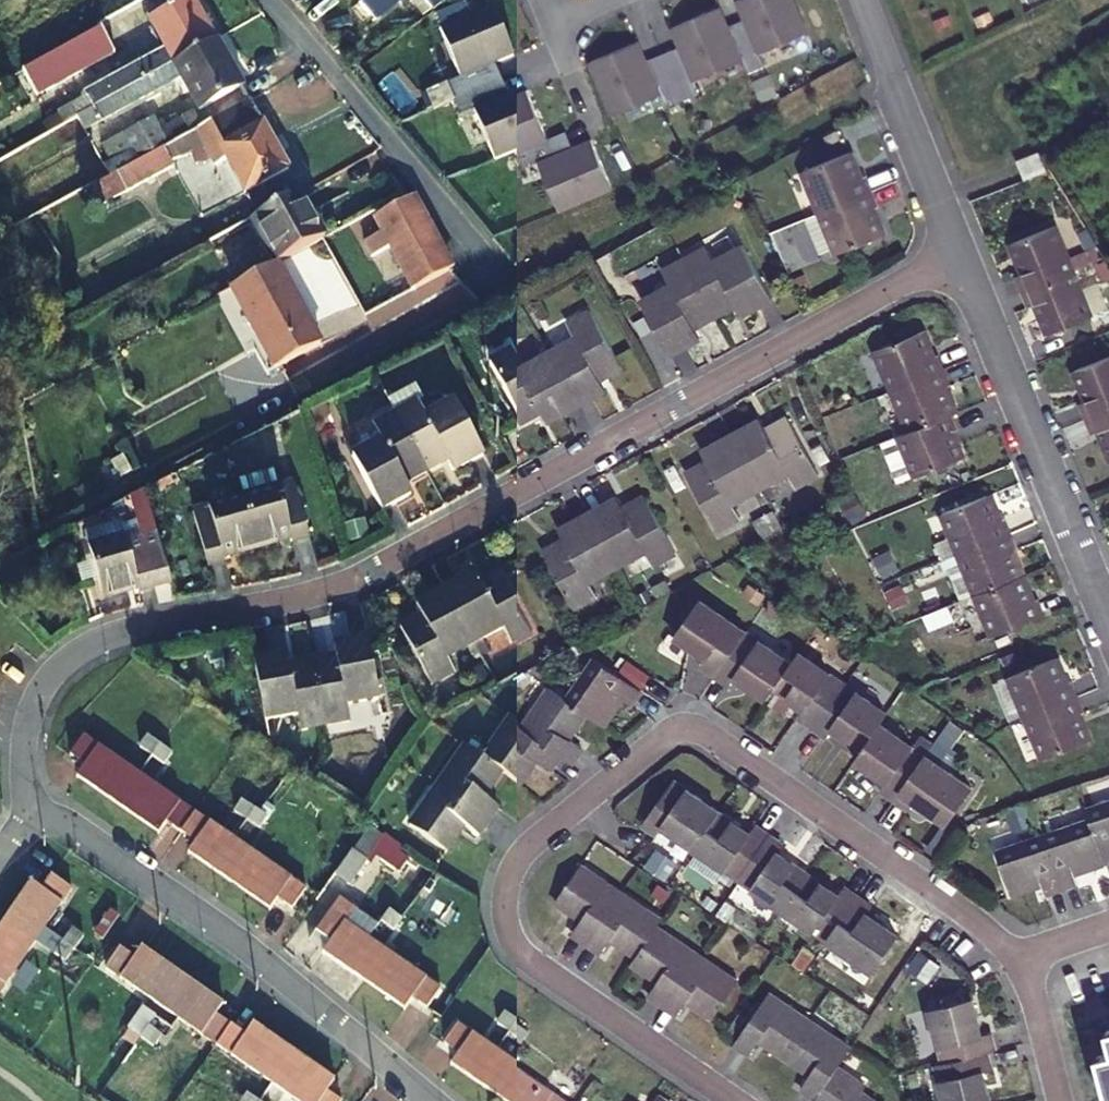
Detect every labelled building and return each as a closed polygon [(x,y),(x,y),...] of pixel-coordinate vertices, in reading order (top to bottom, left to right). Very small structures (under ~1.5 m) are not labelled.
[(95,108),(217,40),(195,0),(188,0),(151,21),(169,54),(89,98),(95,108)] [(354,6),(370,24),(403,0),(361,0),(354,6)] [(420,13),(438,0),(411,0),(420,13)] [(761,57),(815,35),(800,0),(749,0),(739,4),(747,23),(761,57)] [(496,8),(442,29),(462,78),(496,64),(515,57),(496,8)] [(723,10),(674,30),(682,49),(696,84),(745,64),(730,29),(723,10)] [(750,77),(767,69),(761,57),(747,23),(730,29),(745,64),(750,77)] [(117,55),(102,28),(24,72),(31,85),(81,58),(87,71),(117,55)] [(243,86),(217,40),(95,108),(102,121),(182,76),(201,109),(243,86)] [(592,64),(613,117),(662,97),(648,63),(641,44),(592,64)] [(682,49),(665,56),(684,103),(701,97),(696,84),(682,49)] [(665,56),(648,63),(662,97),(668,110),(684,103),(665,56)] [(449,83),(456,100),(503,81),(496,64),(462,78),(449,83)] [(456,100),(462,117),(475,112),(510,98),(503,81),(456,100)] [(548,140),(529,91),(510,98),(475,112),(494,160),(519,151),(548,140)] [(290,170),(249,97),(196,128),(219,167),(229,160),(248,194),(290,170)] [(125,136),(139,161),(165,146),(192,131),(185,118),(162,131),(155,119),(125,136)] [(548,140),(519,151),(526,168),(539,162),(574,149),(567,132),(548,140)] [(574,149),(539,162),(559,211),(612,190),(593,141),(574,149)] [(165,146),(139,161),(118,173),(129,191),(176,166),(165,146)] [(1017,163),(1023,180),(1046,171),(1040,154),(1017,163)] [(798,180),(816,221),(868,198),(861,184),(857,185),(845,159),(798,180)] [(276,268),(277,267),(325,240),(300,196),(251,224),(276,268)] [(413,287),(449,267),(411,198),(378,216),(386,231),(364,243),(372,257),(392,246),(413,287)] [(875,214),(868,198),(816,221),(834,262),(881,242),(870,216),(875,214)] [(1017,269),(1022,286),(1072,269),(1072,268),(1101,258),(1097,247),(1068,256),(1056,222),(1014,235),(1020,257),(1023,256),(1026,266),(1017,269)] [(700,252),(679,263),(708,319),(730,307),(736,318),(765,302),(737,250),(707,265),(700,252)] [(688,330),(708,319),(679,263),(657,274),(665,288),(635,303),(665,357),(694,341),(688,330)] [(296,301),(277,267),(276,268),(232,293),(272,364),(318,340),(312,329),(310,330),(294,303),(296,301)] [(1090,315),(1072,269),(1022,286),(1028,301),(1038,298),(1041,307),(1038,308),(1046,330),(1090,315)] [(570,336),(540,352),(570,408),(600,391),(595,380),(617,368),(586,312),(564,324),(570,336)] [(877,391),(928,367),(921,352),(917,355),(906,330),(858,351),(877,391)] [(318,340),(272,364),(277,374),(322,347),(318,340)] [(1088,412),(1108,404),(1108,351),(1078,363),(1085,384),(1088,383),(1091,392),(1081,395),(1088,412)] [(541,423),(570,408),(540,352),(512,367),(506,355),(484,367),(514,424),(536,412),(541,423)] [(933,412),(942,408),(931,384),(935,383),(928,367),(877,391),(894,430),(933,412)] [(411,405),(389,418),(419,474),(440,463),(446,473),(476,457),(446,401),(417,417),(411,405)] [(1088,412),(1092,426),(1102,423),(1106,432),(1104,434),(1108,447),(1108,404),(1088,412)] [(933,412),(894,430),(882,435),(865,443),(876,466),(893,459),(900,475),(947,454),(937,429),(940,428),(933,412)] [(419,474),(389,418),(367,429),(373,439),(343,454),(374,511),(403,496),(398,485),(419,474)] [(754,423),(723,439),(751,491),(781,476),(789,491),(811,479),(781,422),(760,433),(754,423)] [(723,506),(751,491),(723,439),(696,455),(700,464),(677,477),(708,534),(731,521),(723,506)] [(110,457),(118,473),(129,466),(121,451),(110,457)] [(893,459),(876,466),(884,482),(900,475),(893,459)] [(302,539),(287,486),(270,490),(266,475),(231,484),(236,500),(249,547),(284,538),(286,543),(302,539)] [(924,562),(940,555),(992,533),(987,517),(982,519),(972,493),(922,513),(932,536),(917,543),(924,562)] [(610,500),(580,516),(607,568),(638,551),(646,566),(669,554),(637,498),(616,510),(610,500)] [(218,556),(249,547),(236,500),(187,513),(201,565),(219,560),(218,556)] [(773,530),(761,510),(742,520),(754,541),(773,530)] [(578,584),(607,568),(580,516),(550,532),(556,542),(534,554),(565,610),(586,598),(578,584)] [(80,532),(96,596),(130,588),(131,592),(165,583),(152,530),(135,534),(131,523),(116,527),(115,523),(80,532)] [(999,548),(992,533),(940,555),(956,596),(1005,576),(994,550),(999,548)] [(466,578),(438,593),(465,643),(492,629),(501,644),(523,632),(491,575),(471,586),(466,578)] [(1015,601),(1005,576),(956,596),(972,637),(1025,615),(1020,599),(1015,601)] [(437,659),(465,643),(438,593),(410,607),(414,616),(390,629),(421,686),(445,674),(437,659)] [(887,725),(796,662),(789,672),(698,610),(673,646),(704,667),(698,676),(726,694),(732,686),(765,708),(773,697),(803,718),(797,726),(812,737),(825,745),(831,737),(862,759),(855,770),(885,791),(880,798),(894,808),(908,818),(914,810),(947,833),(971,797),(880,734),(887,725)] [(329,655),(303,660),(315,725),(341,720),(338,704),(372,698),(360,640),(327,646),(329,655)] [(294,728),(315,725),(303,660),(282,664),(279,655),(245,662),(258,718),(290,712),(294,728)] [(990,679),(1007,720),(1058,700),(1052,684),(1049,686),(1039,660),(990,679)] [(566,710),(547,697),(518,738),(506,729),(479,769),(463,758),(408,838),(445,863),(462,837),(477,848),(487,833),(496,820),(481,810),(500,783),(517,794),(534,768),(549,778),(558,765),(570,773),(579,759),(567,749),(584,723),(601,735),(620,709),(629,714),(639,700),(594,669),(566,710)] [(1065,715),(1058,700),(1007,720),(1023,762),(1070,743),(1061,717),(1065,715)] [(107,741),(126,756),(134,745),(116,731),(107,741)] [(72,777),(110,806),(134,774),(79,735),(65,756),(79,766),(72,777)] [(159,776),(177,790),(186,778),(167,764),(159,776)] [(160,824),(172,833),(187,811),(134,774),(110,806),(152,835),(160,824)] [(783,854),(753,834),(748,841),(671,790),(641,834),(657,845),(663,837),(872,981),(898,945),(866,922),(871,915),(844,896),(838,904),(777,862),(783,854)] [(1087,817),(1090,826),(996,860),(1010,901),(1043,890),(1046,900),(1062,895),(1078,888),(1075,879),(1106,869),(1108,868),(1108,809),(1087,817)] [(179,855),(220,884),(244,851),(187,811),(172,833),(187,844),(179,855)] [(367,819),(332,867),(348,877),(370,846),(398,866),(407,852),(398,845),(400,842),(367,819)] [(268,851),(291,868),(301,853),(279,837),(268,851)] [(300,890),(244,851),(220,884),(261,913),(269,902),(284,913),(300,890)] [(33,882),(3,926),(34,947),(74,891),(52,876),(43,890),(33,882)] [(677,1025),(687,1011),(713,1028),(737,992),(656,936),(660,930),(582,876),(555,914),(579,932),(570,945),(597,964),(607,949),(634,968),(630,973),(657,991),(648,1006),(677,1025)] [(334,892),(311,924),(327,936),(320,946),(358,974),(370,958),(381,943),(341,916),(350,903),(334,892)] [(34,947),(3,926),(0,930),(0,997),(34,947)] [(119,953),(175,994),(196,964),(155,933),(146,944),(133,935),(119,953)] [(428,976),(381,943),(370,958),(358,974),(401,1004),(409,993),(424,1003),(450,967),(439,960),(428,976)] [(234,991),(196,964),(175,994),(229,1033),(242,1014),(226,1002),(234,991)] [(849,1058),(770,1003),(748,1035),(740,1046),(735,1054),(749,1064),(760,1049),(809,1083),(800,1097),(805,1100),(884,1100),(887,1096),(871,1085),(875,1080),(847,1060),(849,1058)] [(994,1040),(981,1044),(971,1006),(933,1015),(947,1070),(939,1072),(947,1100),(990,1100),(985,1079),(994,1076),(989,1059),(999,1057),(994,1040)] [(125,1033),(152,1050),(167,1028),(140,1010),(125,1033)] [(259,1026),(242,1014),(229,1033),(284,1073),(305,1044),(267,1016),(259,1026)] [(448,1057),(489,1088),(510,1059),(456,1017),(442,1035),(456,1047),(448,1057)] [(305,1044),(284,1073),(322,1100),(348,1100),(352,1096),(339,1086),(347,1075),(305,1044)] [(1099,1060),(1108,1097),(1108,1057),(1099,1060)] [(563,1099),(510,1059),(489,1088),(506,1100),(562,1100),(563,1099)] [(598,1072),(588,1065),(579,1078),(589,1086),(598,1072)]
